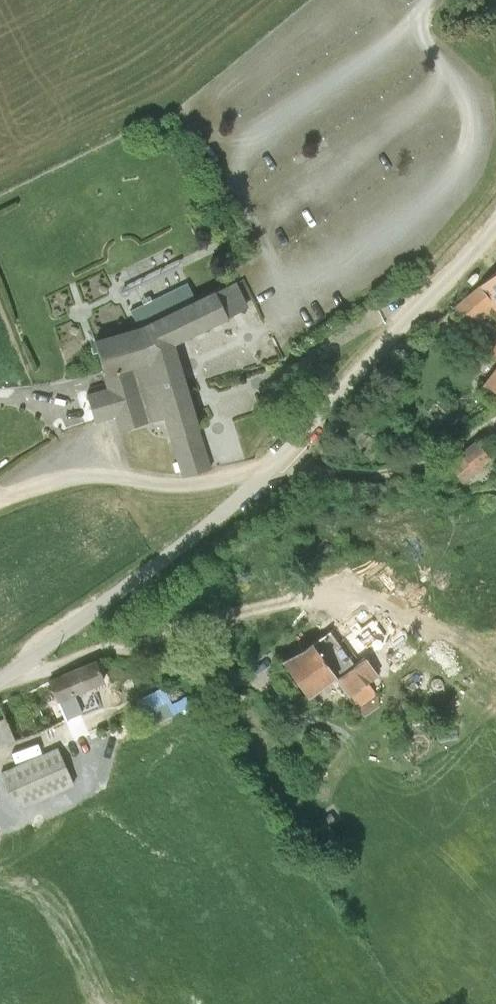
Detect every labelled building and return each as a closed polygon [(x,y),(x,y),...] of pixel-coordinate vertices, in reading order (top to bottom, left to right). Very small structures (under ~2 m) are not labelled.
[(174,436),(192,494),(220,485),(184,362),(257,327),(247,299),(201,317),(195,302),(139,328),(146,344),(102,356),(112,391),(115,405),(96,410),(104,441),(123,434),(127,449),(174,436)] [(491,304),(465,323),(483,348),(495,339),(495,311),(491,304)] [(475,473),(488,489),(495,482),(495,469),(490,462),(475,473)] [(488,489),(475,473),(461,484),(476,503),(490,492),(488,489)] [(417,680),(376,627),(296,689),(322,723),(349,702),(364,721),(417,680)] [(105,686),(7,729),(15,747),(25,772),(95,741),(86,721),(115,708),(105,686)] [(84,809),(67,775),(15,801),(31,835),(84,809)]
